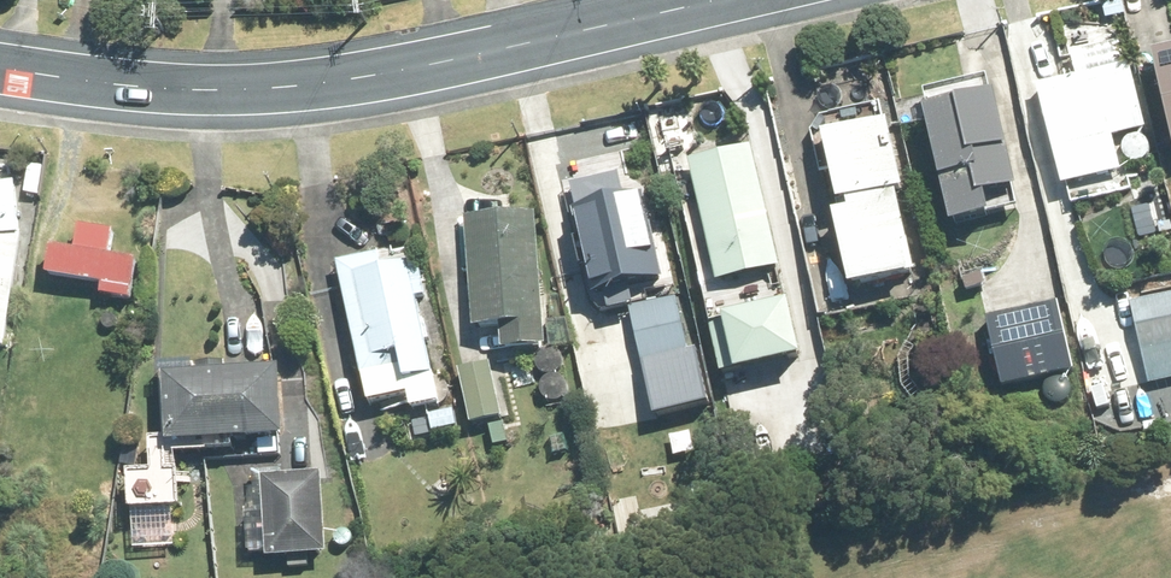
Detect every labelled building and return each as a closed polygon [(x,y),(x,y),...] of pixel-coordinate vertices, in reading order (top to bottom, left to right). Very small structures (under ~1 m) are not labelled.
[(1170,128),(1170,59),(1155,62),(1170,128)] [(1040,91),(1066,192),(1124,176),(1115,143),(1150,134),(1131,66),(1040,91)] [(926,187),(1005,169),(991,114),(976,116),(973,97),(909,112),(926,187)] [(891,126),(826,140),(840,203),(832,204),(854,302),(914,287),(913,279),(918,278),(900,201),(907,199),(891,126)] [(691,169),(721,294),(784,279),(753,153),(691,169)] [(0,188),(0,239),(28,236),(21,185),(0,188)] [(644,198),(575,214),(595,301),(664,285),(644,198)] [(536,216),(465,221),(475,336),(501,334),(503,357),(547,354),(536,216)] [(52,255),(48,281),(103,290),(102,301),(131,305),(137,266),(109,262),(113,235),(82,230),(78,259),(52,255)] [(364,384),(403,376),(413,417),(441,411),(418,304),(427,302),(418,252),(339,266),(364,384)] [(1133,307),(1152,390),(1170,386),(1170,298),(1133,307)] [(677,301),(630,312),(644,367),(690,357),(677,301)] [(990,326),(1007,394),(1078,376),(1061,307),(990,326)] [(724,327),(725,331),(712,334),(724,382),(737,378),(739,385),(806,369),(791,310),(724,327)] [(161,374),(169,455),(288,446),(283,377),(226,380),(227,365),(196,367),(197,372),(161,374)] [(462,373),(474,430),(505,424),(491,366),(462,373)] [(431,417),(434,436),(459,431),(456,412),(431,417)] [(490,429),(495,450),(510,447),(505,426),(490,429)] [(329,562),(324,480),(263,482),(265,518),(247,519),(249,559),(268,558),(267,566),(329,562)]
